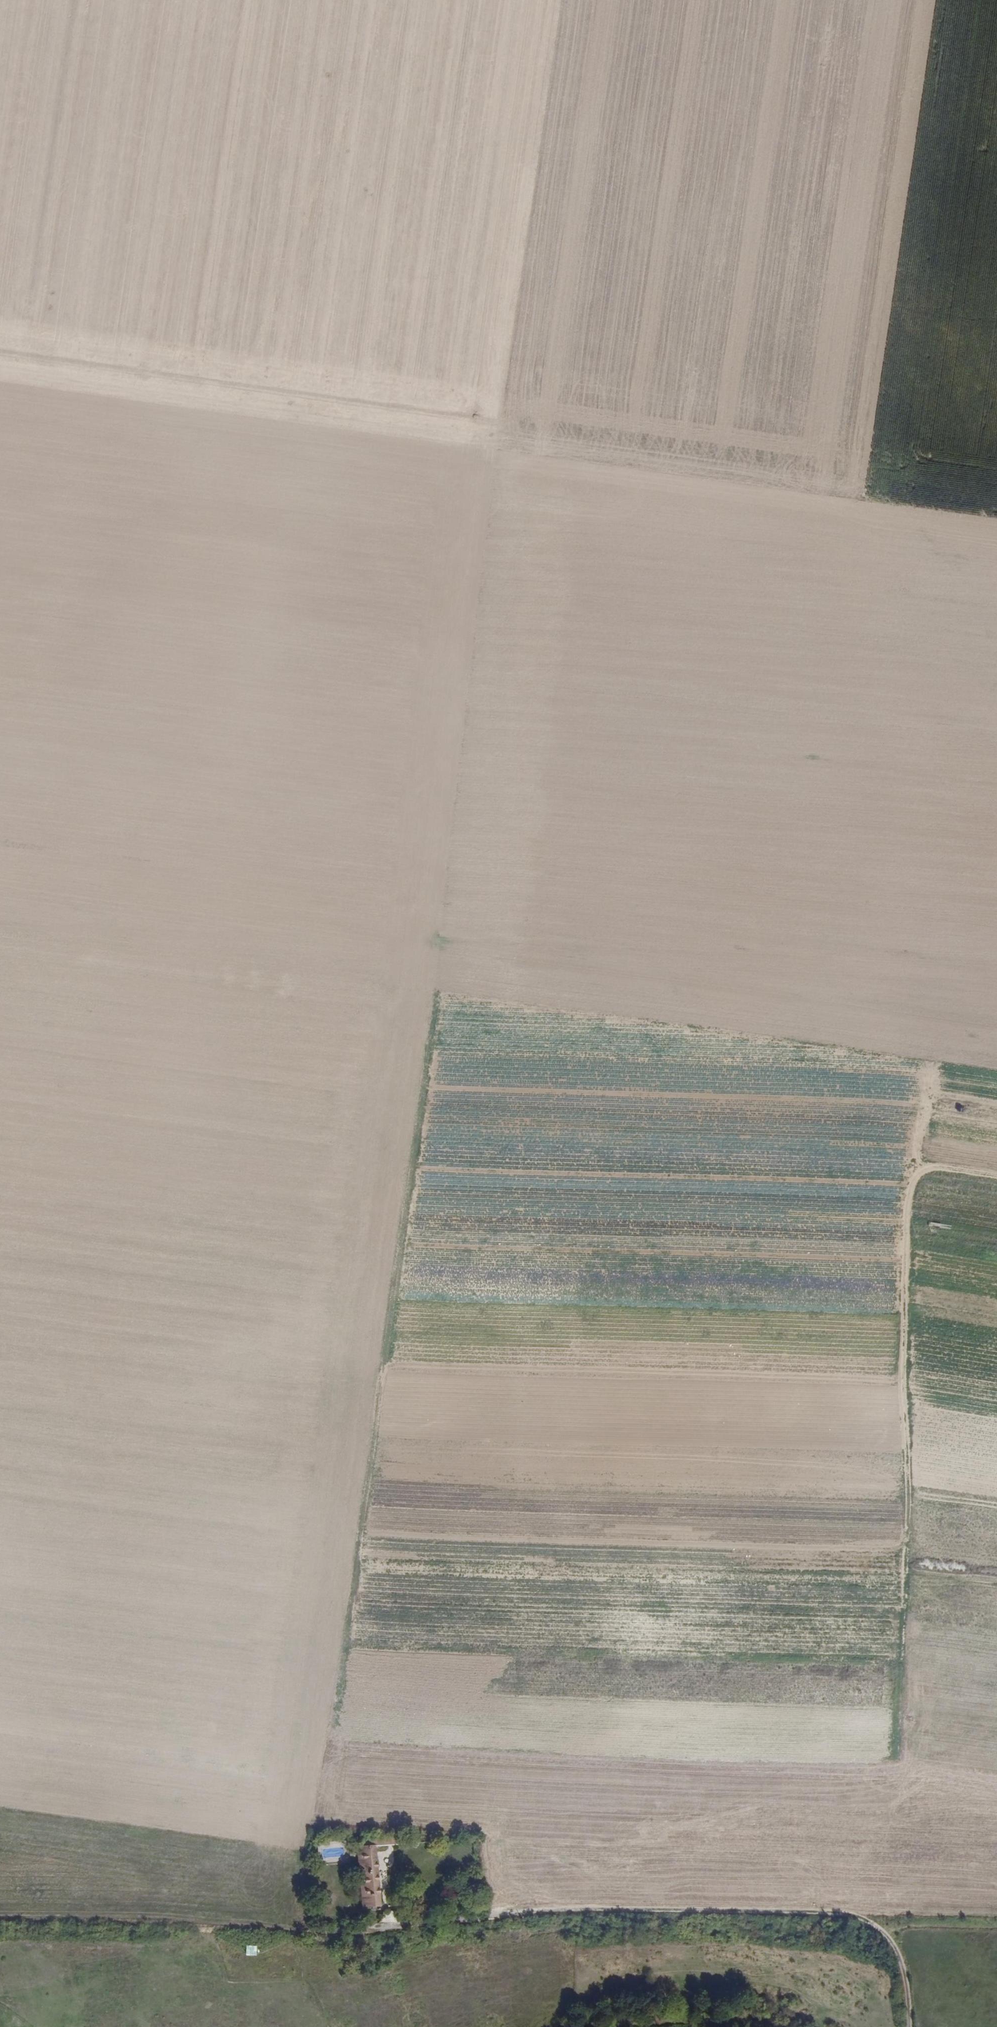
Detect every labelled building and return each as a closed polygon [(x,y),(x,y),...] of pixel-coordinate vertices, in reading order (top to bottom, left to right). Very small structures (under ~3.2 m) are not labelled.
[(378,1906),(376,1845),(364,1846),(365,1906),(378,1906)] [(386,1922),(399,1921),(397,1910),(385,1912),(386,1922)] [(247,1955),(258,1955),(258,1945),(248,1945),(247,1955)]
